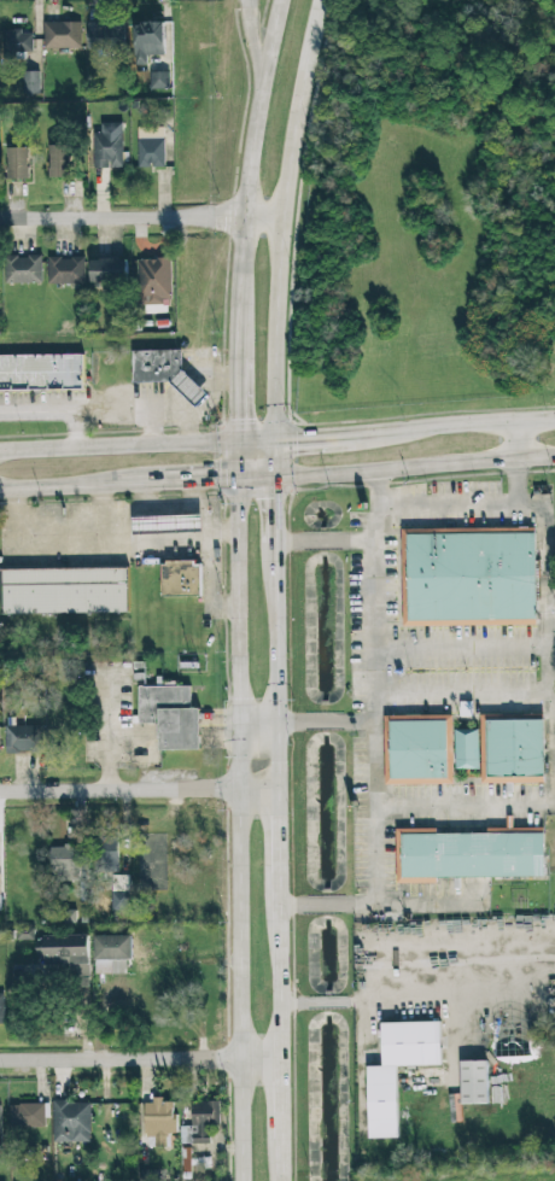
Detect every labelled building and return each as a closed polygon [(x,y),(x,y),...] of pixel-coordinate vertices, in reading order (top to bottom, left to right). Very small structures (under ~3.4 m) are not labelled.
[(45,48),(82,48),(82,22),(44,22),(45,48)] [(135,65),(148,64),(147,56),(167,55),(166,22),(134,23),(135,65)] [(125,24),(88,23),(88,49),(125,50),(125,24)] [(33,30),(2,31),(2,54),(33,54),(33,30)] [(39,71),(23,71),(24,95),(40,94),(39,71)] [(151,90),(171,89),(170,72),(150,73),(151,90)] [(94,168),(123,168),(124,122),(101,122),(101,133),(95,133),(94,168)] [(139,127),(138,167),(165,167),(166,127),(139,127)] [(51,178),(71,177),(70,145),(50,146),(51,178)] [(8,179),(30,179),(30,147),(8,148),(8,179)] [(42,256),(5,256),(5,283),(42,283),(42,256)] [(85,257),(48,257),(48,284),(85,285),(85,257)] [(171,258),(138,259),(139,304),(172,303),(171,258)] [(92,283),(128,283),(127,259),(91,259),(92,283)] [(134,382),(134,350),(181,350),(181,370),(170,381),(170,382),(134,382)] [(82,391),(0,391),(0,356),(82,355),(82,391)] [(194,407),(170,382),(170,381),(181,370),(182,369),(208,394),(194,407)] [(134,534),(133,518),(203,513),(203,531),(134,534)] [(404,627),(403,528),(534,527),(536,626),(404,627)] [(163,596),(162,565),(166,565),(166,561),(195,561),(195,565),(200,565),(200,596),(163,596)] [(2,613),(2,569),(128,568),(128,612),(2,613)] [(191,686),(138,687),(139,724),(159,724),(159,751),(200,750),(200,708),(191,709),(191,686)] [(386,784),(385,715),(452,715),(452,784),(386,784)] [(481,715),(543,715),(543,783),(481,783),(481,715)] [(43,726),(6,725),(5,752),(42,753),(43,726)] [(456,768),(455,730),(478,729),(479,768),(456,768)] [(543,876),(402,879),(401,834),(542,830),(543,876)] [(118,837),(98,838),(99,873),(119,873),(118,837)] [(50,846),(50,880),(80,880),(79,846),(50,846)] [(130,875),(113,875),(112,911),(129,911),(130,875)] [(17,930),(18,940),(35,939),(34,929),(17,930)] [(89,935),(37,936),(37,964),(71,964),(71,977),(90,977),(89,935)] [(132,960),(132,935),(95,936),(96,974),(126,973),(126,960),(132,960)] [(488,1103),(487,1060),(496,1060),(495,1017),(452,1018),(453,1062),(461,1062),(462,1104),(488,1103)] [(369,1139),(367,1065),(382,1065),(381,1023),(439,1021),(440,1064),(396,1065),(398,1139),(369,1139)] [(171,1147),(171,1134),(176,1134),(176,1100),(145,1101),(146,1147),(171,1147)] [(53,1142),(91,1142),(91,1102),(53,1101),(53,1142)] [(219,1101),(192,1102),(193,1127),(185,1127),(185,1144),(210,1143),(209,1126),(220,1126),(219,1101)] [(10,1128),(46,1127),(45,1104),(10,1105),(10,1128)]
